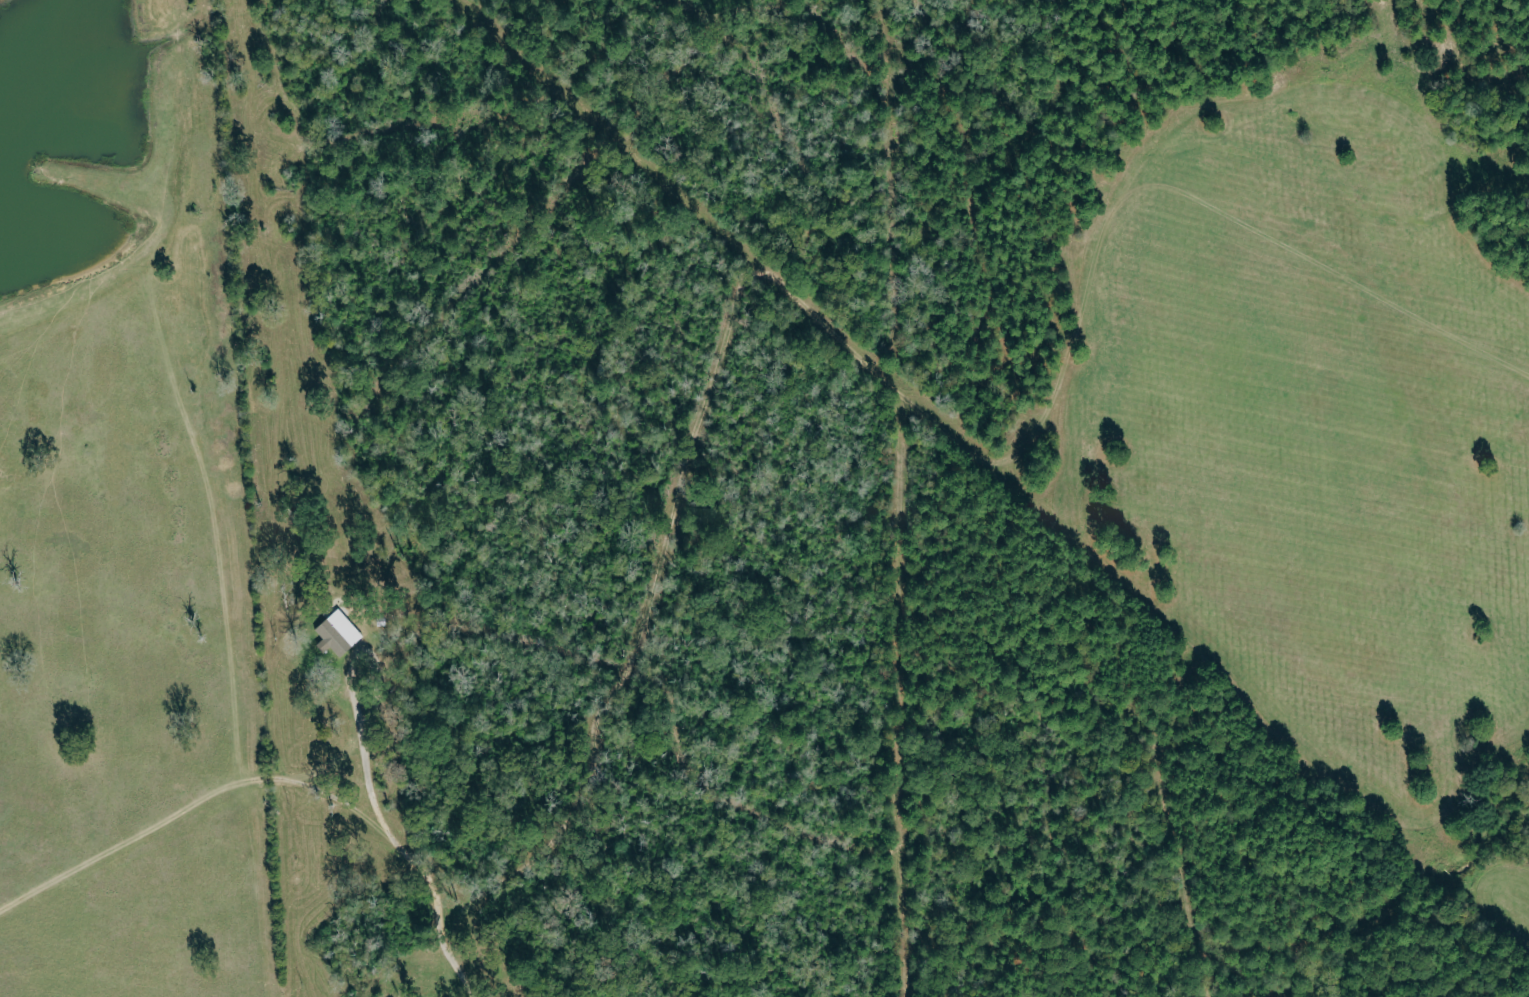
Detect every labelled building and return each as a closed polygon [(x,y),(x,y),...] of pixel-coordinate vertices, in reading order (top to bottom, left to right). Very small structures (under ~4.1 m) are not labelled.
[(317,645),(324,653),(331,646),(341,657),(364,636),(339,608),(315,629),(324,639),(317,645)]
